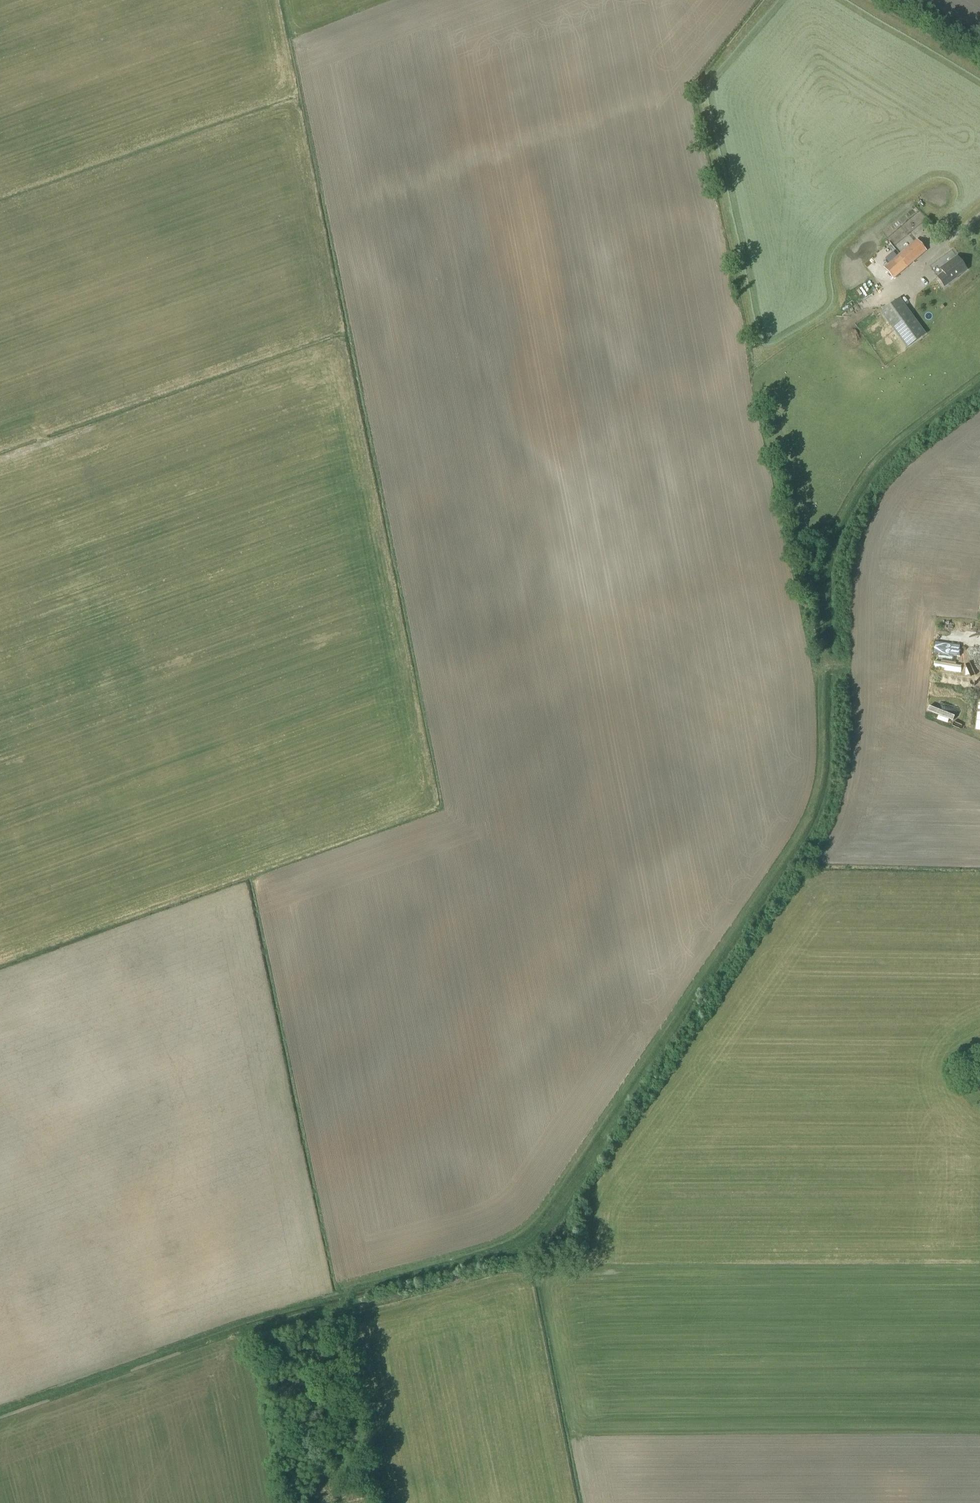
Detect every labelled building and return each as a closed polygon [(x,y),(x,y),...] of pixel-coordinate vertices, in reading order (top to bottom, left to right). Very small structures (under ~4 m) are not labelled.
[(905,226),(917,216),(913,211),(900,221),(905,226)] [(893,279),(926,251),(916,240),(884,267),(893,279)] [(944,287),(956,278),(956,277),(967,270),(957,256),(940,269),(943,273),(937,277),(944,287)] [(907,348),(925,334),(899,299),(881,312),(907,348)]
